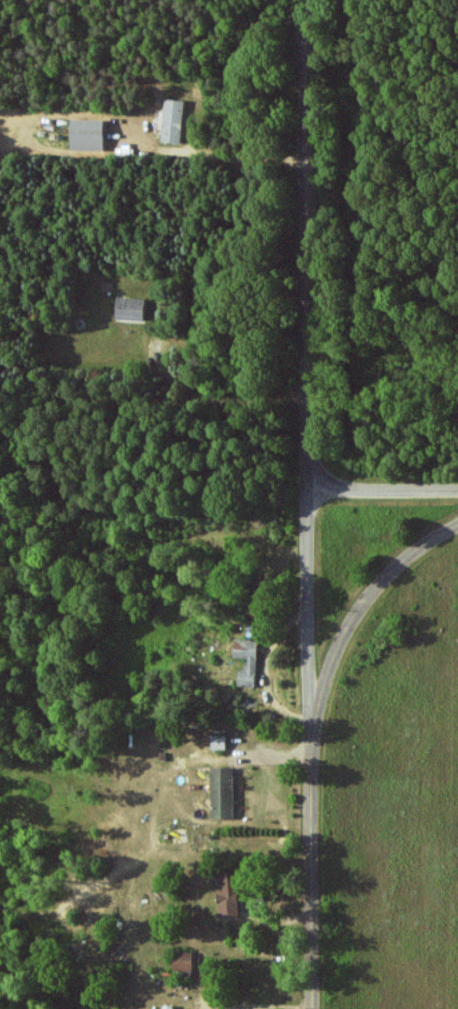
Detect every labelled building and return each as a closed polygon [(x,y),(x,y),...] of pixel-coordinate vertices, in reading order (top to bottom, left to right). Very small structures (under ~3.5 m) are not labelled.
[(161,143),(181,144),(184,101),(164,100),(161,143)] [(70,150),(103,151),(104,121),(71,120),(70,150)] [(145,298),(117,298),(117,320),(144,321),(145,298)] [(256,687),(257,640),(235,640),(234,659),(244,659),(244,671),(238,670),(238,686),(256,687)] [(211,819),(233,820),(233,768),(212,768),(211,819)] [(217,874),(219,916),(240,915),(239,873),(217,874)] [(193,971),(193,952),(174,952),(174,971),(193,971)]
